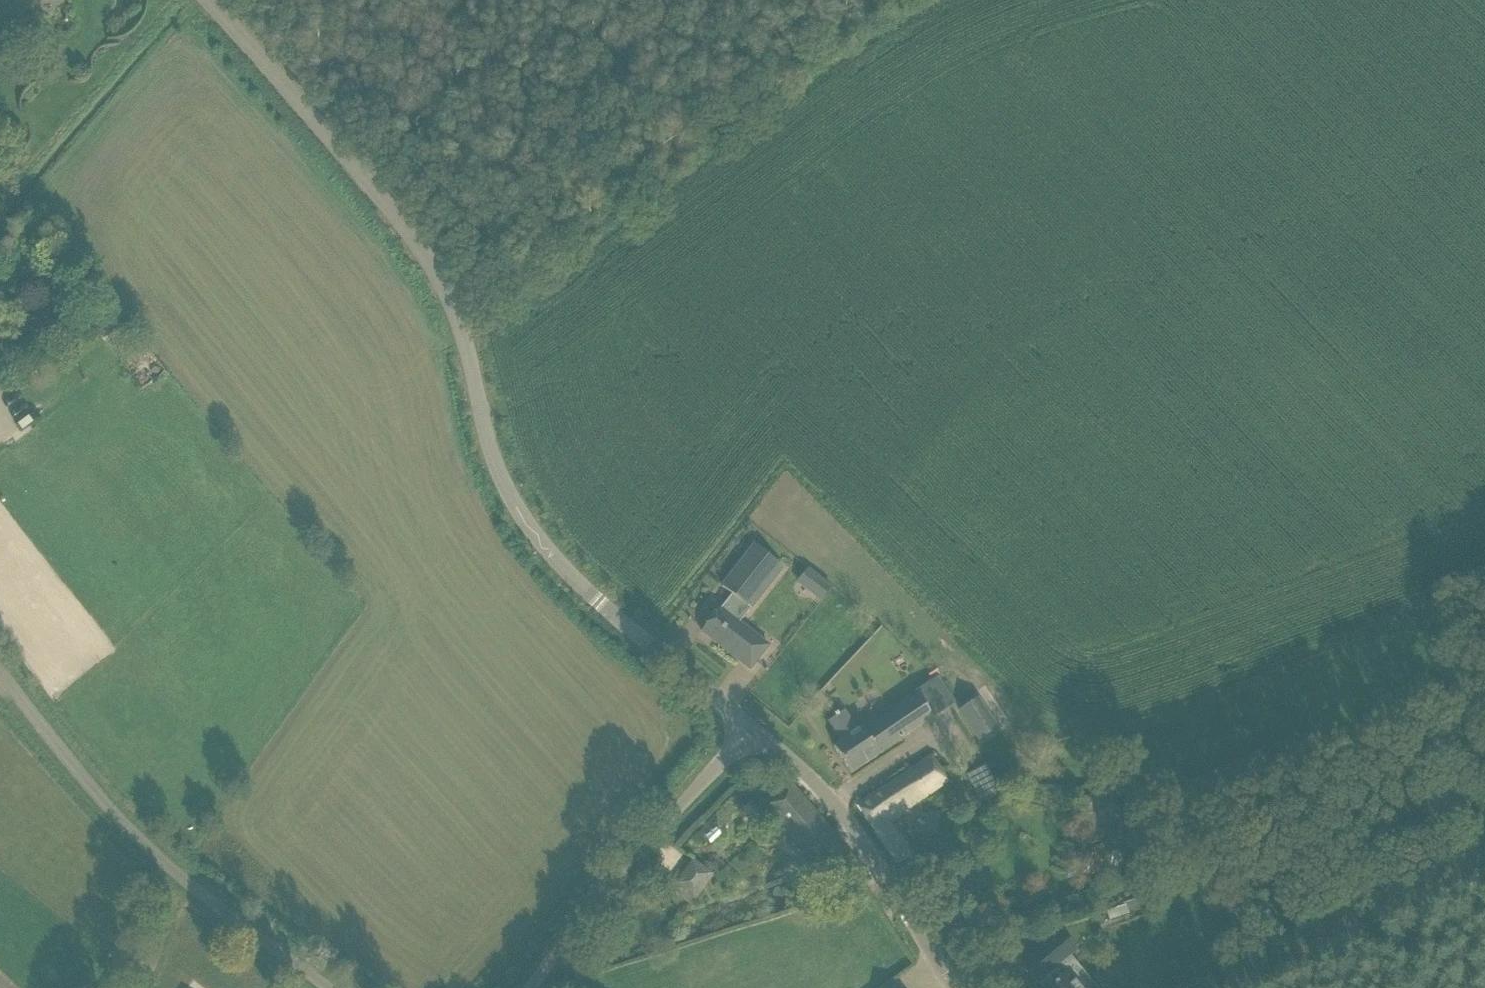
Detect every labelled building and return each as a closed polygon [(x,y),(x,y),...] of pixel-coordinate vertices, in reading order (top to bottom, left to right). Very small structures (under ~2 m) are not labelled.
[(719,607),(701,631),(750,669),(768,646),(739,623),(751,608),(746,604),(778,563),(754,545),(721,586),(731,594),(720,608),(719,607)] [(818,578),(807,592),(819,601),(830,587),(818,578)] [(845,710),(828,721),(841,741),(834,746),(851,772),(933,717),(921,701),(918,695),(869,728),(866,724),(858,730),(845,710)] [(959,711),(979,740),(997,727),(978,699),(959,711)] [(857,805),(898,863),(911,854),(901,839),(889,822),(946,777),(929,753),(857,805)] [(965,774),(980,802),(1001,791),(986,763),(965,774)] [(766,808),(778,823),(817,867),(817,866),(839,891),(863,870),(792,785),(766,808)] [(1084,810),(1092,839),(1123,830),(1111,789),(1095,794),(1098,806),(1084,810)] [(741,807),(753,821),(762,812),(751,799),(741,807)] [(694,860),(676,884),(694,898),(713,874),(694,860)] [(1125,904),(1106,910),(1109,919),(1128,912),(1125,904)] [(1079,987),(1083,983),(1063,960),(1074,951),(1059,932),(1036,952),(1051,969),(1034,983),(1038,987),(1080,987),(1079,987)]
